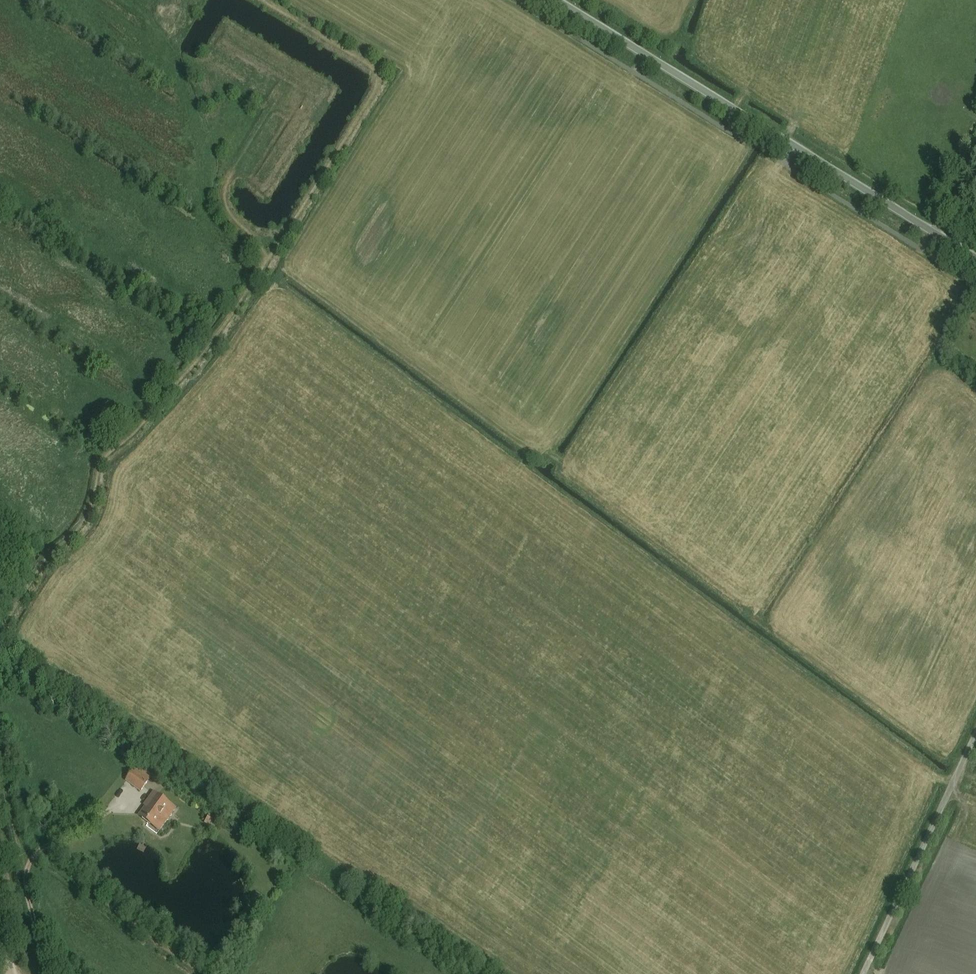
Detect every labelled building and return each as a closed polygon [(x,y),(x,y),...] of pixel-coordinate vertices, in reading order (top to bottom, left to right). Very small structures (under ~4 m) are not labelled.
[(152,776),(136,764),(124,781),(140,792),(152,776)] [(144,805),(146,806),(139,816),(159,831),(176,809),(154,793),(144,805)] [(219,819),(209,813),(204,823),(214,829),(219,819)]
